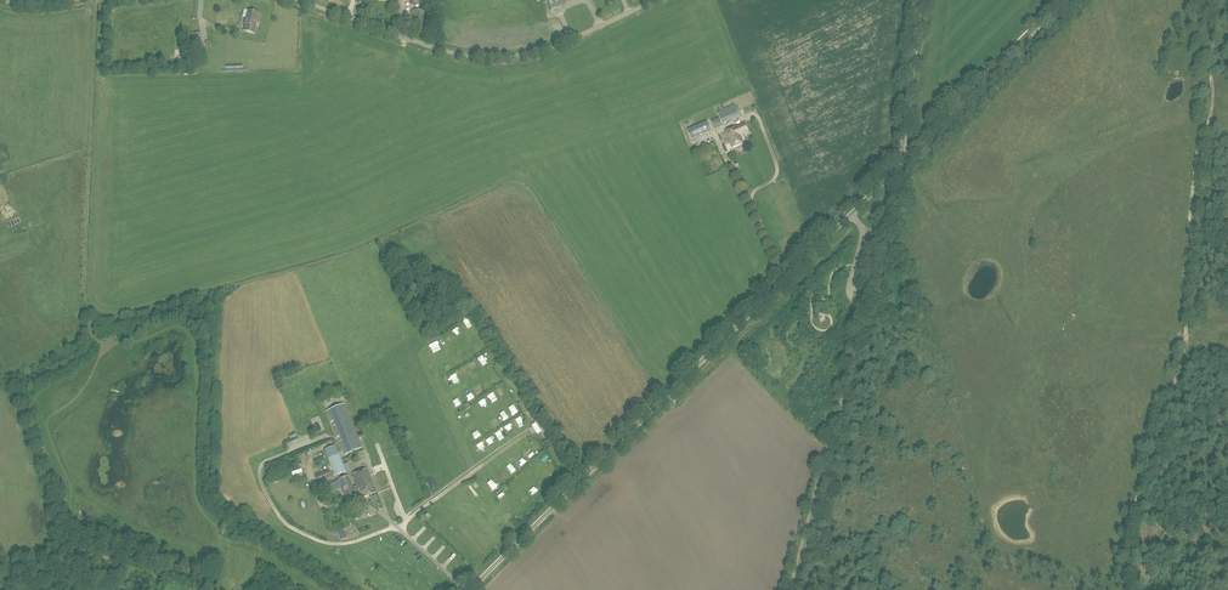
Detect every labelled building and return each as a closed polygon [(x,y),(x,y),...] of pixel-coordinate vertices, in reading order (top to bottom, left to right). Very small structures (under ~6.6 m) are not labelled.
[(559,0),(547,0),(551,10),(561,6),(559,0)] [(413,28),(425,28),(425,9),(412,10),(413,28)] [(248,10),(246,18),(245,23),(243,30),(247,31),(254,33),(256,26),(255,26),(259,13),(248,10)] [(194,49),(204,47),(201,33),(191,34),(194,49)] [(272,47),(274,41),(267,39),(265,45),(272,47)] [(719,117),(712,120),(715,127),(740,116),(735,104),(717,112),(719,117)] [(712,130),(708,120),(687,130),(691,139),(712,130)] [(732,147),(744,141),(741,135),(749,131),(745,122),(725,131),(732,147)] [(453,344),(457,341),(451,333),(448,336),(453,344)] [(430,343),(434,352),(443,348),(439,339),(430,343)] [(478,353),(484,350),(479,343),(474,347),(478,353)] [(445,366),(449,372),(454,368),(450,362),(445,366)] [(454,372),(448,376),(451,381),(457,377),(454,372)] [(362,448),(344,403),(326,411),(331,422),(335,420),(337,424),(333,426),(337,437),(341,435),(343,440),(339,441),(344,455),(362,448)] [(515,416),(520,413),(516,406),(511,410),(515,416)] [(505,425),(508,432),(513,429),(510,422),(505,425)] [(499,437),(504,434),(500,428),(495,432),(499,437)] [(481,431),(475,433),(477,439),(483,437),(481,431)] [(482,451),(488,448),(484,440),(478,443),(482,451)] [(346,471),(336,445),(324,449),(335,476),(346,471)] [(362,498),(376,492),(367,468),(352,474),(357,485),(352,487),(355,494),(360,492),(362,498)] [(316,483),(333,476),(330,469),(313,476),(316,483)] [(355,494),(352,487),(348,476),(339,480),(338,479),(325,484),(327,489),(333,486),(334,488),(341,486),(346,498),(355,494)]
